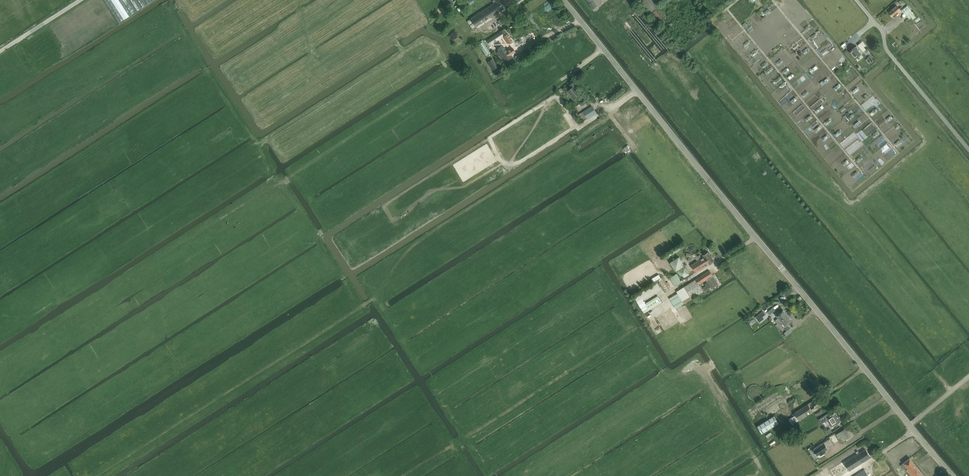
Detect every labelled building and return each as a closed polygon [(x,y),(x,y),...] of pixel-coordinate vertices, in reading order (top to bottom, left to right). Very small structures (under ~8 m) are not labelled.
[(47,27),(66,57),(154,0),(89,0),(47,27)] [(501,0),(493,0),(492,1),(494,4),(486,9),(491,17),(495,14),(497,14),(499,13),(499,11),(506,7),(501,0)] [(657,8),(652,0),(640,0),(650,13),(657,8)] [(589,4),(593,10),(598,6),(594,1),(590,4),(589,4)] [(894,43),(917,24),(916,23),(920,19),(913,11),(908,5),(902,10),(906,15),(900,21),(902,23),(887,35),(894,43)] [(898,13),(901,10),(897,5),(889,12),(893,18),(899,13),(898,13)] [(472,29),(491,17),(486,9),(467,21),(472,29)] [(600,9),(594,13),(598,18),(599,19),(604,16),(603,15),(600,9)] [(650,65),(670,49),(640,9),(619,24),(650,65)] [(656,10),(652,14),(662,25),(666,22),(656,10)] [(501,32),(491,39),(494,43),(498,48),(497,49),(506,62),(511,59),(510,56),(515,52),(515,51),(514,49),(513,49),(512,48),(506,53),(503,48),(504,48),(503,45),(502,46),(498,40),(503,37),(509,45),(513,42),(508,34),(507,34),(504,29),(500,32),(501,32)] [(483,42),(478,45),(485,55),(490,52),(483,42)] [(856,59),(861,54),(855,47),(850,51),(856,59)] [(519,54),(515,57),(519,63),(523,61),(519,54)] [(870,55),(865,59),(869,64),(874,60),(870,55)] [(492,59),(488,62),(491,68),(496,65),(492,59)] [(581,94),(576,88),(579,86),(575,81),(572,84),(570,82),(568,83),(572,88),(568,91),(575,99),(581,94)] [(592,106),(584,112),(588,119),(597,113),(592,106)] [(756,160),(758,163),(763,159),(755,150),(750,154),(756,160)] [(663,256),(665,260),(671,257),(670,256),(681,249),(681,248),(684,245),(683,244),(663,256)] [(704,255),(705,257),(710,264),(714,261),(708,252),(704,255)] [(696,273),(710,264),(705,257),(702,258),(700,255),(695,258),(698,261),(691,265),(696,273)] [(671,263),(676,271),(684,266),(679,257),(671,263)] [(678,272),(682,279),(690,274),(685,267),(678,272)] [(699,285),(713,276),(710,270),(677,292),(678,293),(669,298),(676,309),(703,291),(699,285)] [(677,274),(670,278),(675,287),(682,282),(677,274)] [(670,290),(662,277),(661,278),(659,275),(652,279),(654,282),(658,280),(665,293),(670,290)] [(712,289),(719,285),(713,276),(707,281),(708,282),(705,284),(706,286),(703,288),(705,291),(711,287),(712,289)] [(661,288),(657,283),(634,297),(637,302),(661,288)] [(659,297),(641,308),(644,313),(662,302),(659,297)] [(781,321),(788,315),(783,310),(776,316),(778,318),(776,320),(776,321),(778,324),(781,321)] [(788,315),(781,321),(785,327),(792,321),(788,315)] [(764,393),(764,391),(764,390),(764,388),(763,387),(762,386),(761,385),(760,384),(758,383),(757,383),(755,383),(753,383),(752,384),(750,385),(749,386),(748,388),(748,390),(748,391),(748,393),(748,394),(749,396),(750,397),(751,398),(753,399),(754,399),(755,399),(757,399),(758,399),(760,399),(761,397),(762,396),(763,395),(764,393)] [(794,408),(801,404),(796,398),(790,402),(794,408)] [(794,413),(796,415),(789,420),(792,425),(799,420),(814,411),(816,415),(819,414),(820,415),(822,413),(821,412),(822,412),(819,408),(821,406),(816,399),(794,413)] [(821,424),(828,419),(830,421),(829,422),(829,424),(831,423),(833,427),(841,421),(836,413),(831,415),(829,412),(818,419),(821,424)] [(774,416),(761,424),(757,426),(762,433),(779,423),(774,416)] [(851,437),(846,428),(837,435),(836,434),(834,435),(837,440),(843,436),(845,441),(851,437)] [(828,449),(828,448),(834,444),(830,439),(814,449),(815,450),(814,451),(817,456),(820,454),(821,456),(824,453),(825,453),(826,452),(825,451),(828,449)] [(855,449),(853,450),(841,458),(845,463),(844,463),(849,471),(871,457),(866,449),(860,453),(858,451),(857,452),(855,449)] [(910,458),(901,465),(906,471),(907,470),(911,475),(924,475),(910,458)]
